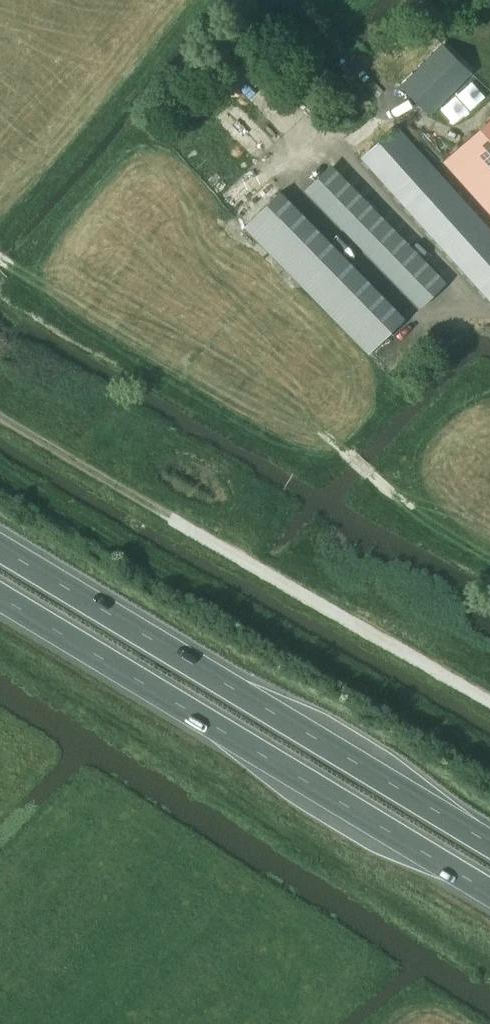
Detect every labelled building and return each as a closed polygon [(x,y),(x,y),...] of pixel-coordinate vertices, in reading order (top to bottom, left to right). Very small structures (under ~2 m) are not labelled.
[(443,45),(402,88),(428,113),(470,71),(443,45)] [(444,161),(489,212),(489,120),(444,161)] [(397,126),(362,158),(489,300),(489,229),(397,126)] [(306,191),(417,305),(443,279),(332,165),(306,191)] [(280,192),(245,226),(247,228),(369,353),(404,319),(403,319),(280,192)]
